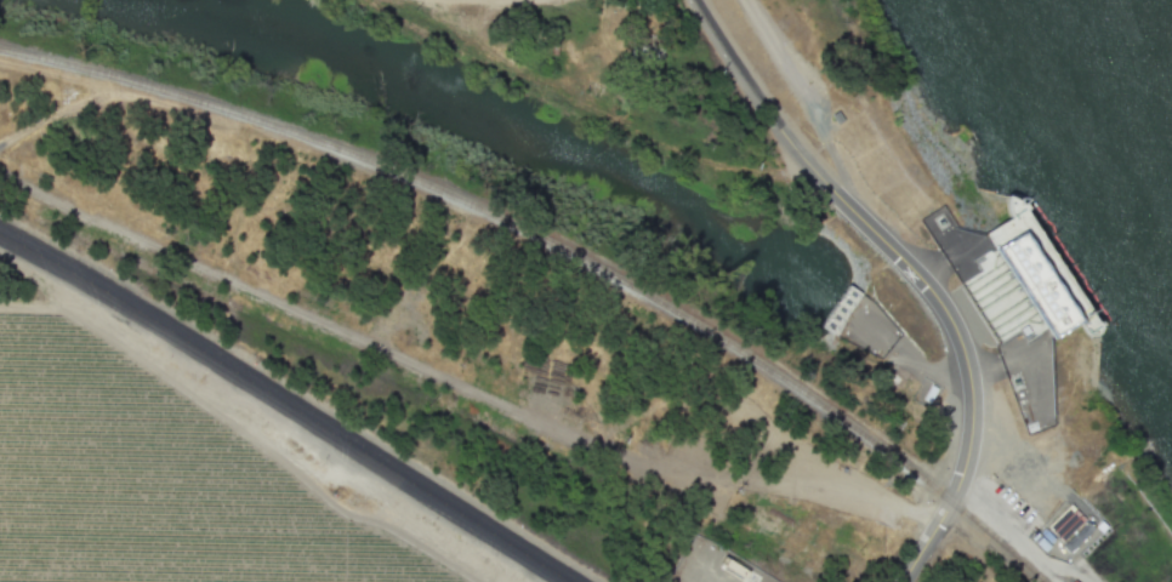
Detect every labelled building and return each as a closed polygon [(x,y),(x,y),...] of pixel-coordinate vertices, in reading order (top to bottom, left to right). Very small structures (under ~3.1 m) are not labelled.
[(1078,321),(1080,310),(1044,240),(1030,229),(1019,235),(1012,220),(985,233),(999,260),(993,258),(987,257),(985,270),(984,276),(981,282),(989,288),(978,294),(973,302),(979,315),(983,299),(992,295),(1000,300),(994,324),(1002,329),(1004,319),(1011,321),(1001,366),(1009,372),(1012,359),(1044,366),(1051,335),(1078,321)] [(834,335),(860,294),(846,285),(821,326),(834,335)] [(838,337),(854,345),(861,329),(867,332),(870,326),(860,321),(863,315),(876,322),(881,310),(856,298),(838,337)]
